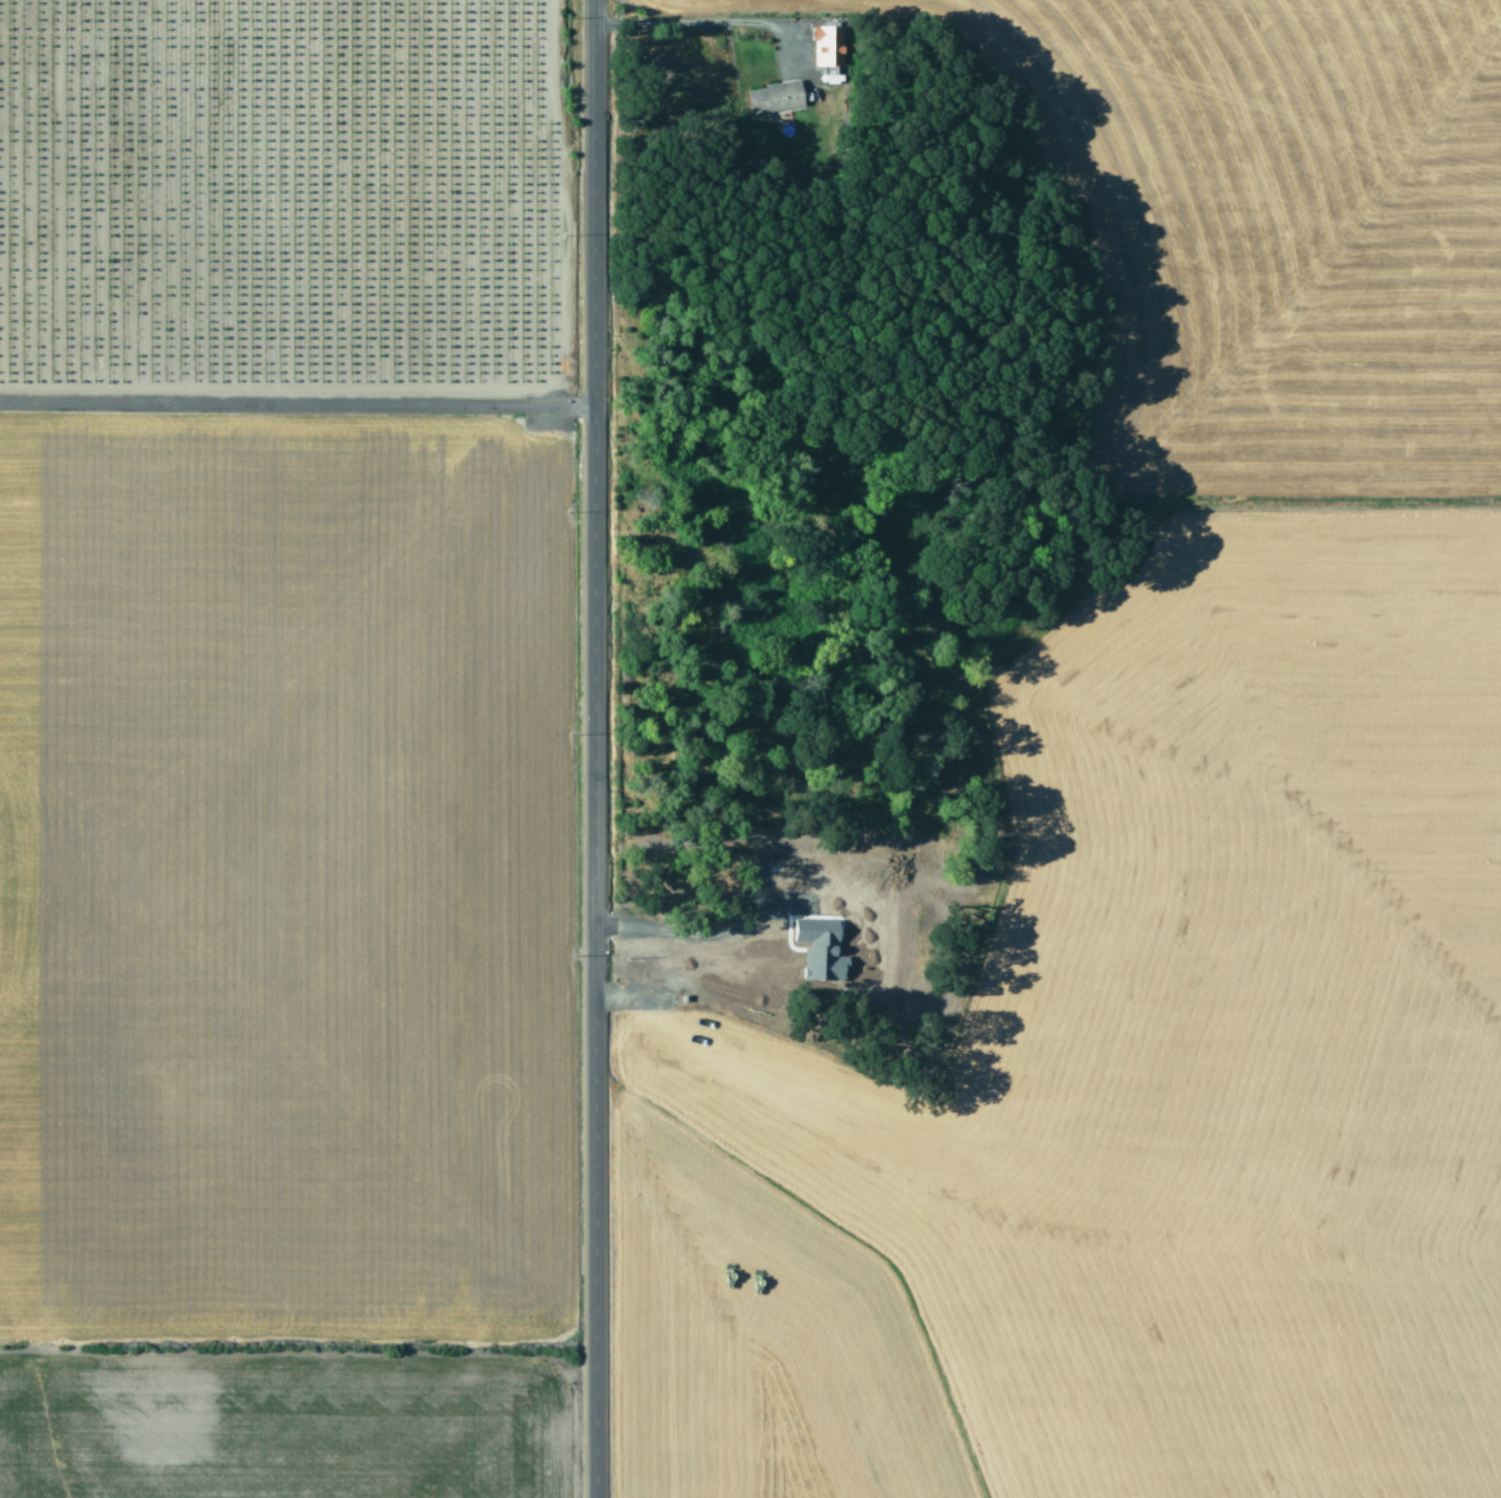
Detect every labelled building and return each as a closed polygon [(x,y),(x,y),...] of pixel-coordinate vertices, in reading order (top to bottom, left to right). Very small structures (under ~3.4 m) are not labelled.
[(812,65),(840,64),(840,26),(807,27),(807,41),(812,40),(812,65)] [(800,105),(796,80),(743,89),(747,114),(800,105)] [(835,919),(790,918),(790,942),(801,942),(800,977),(843,978),(843,954),(831,954),(831,944),(834,944),(835,919)]
